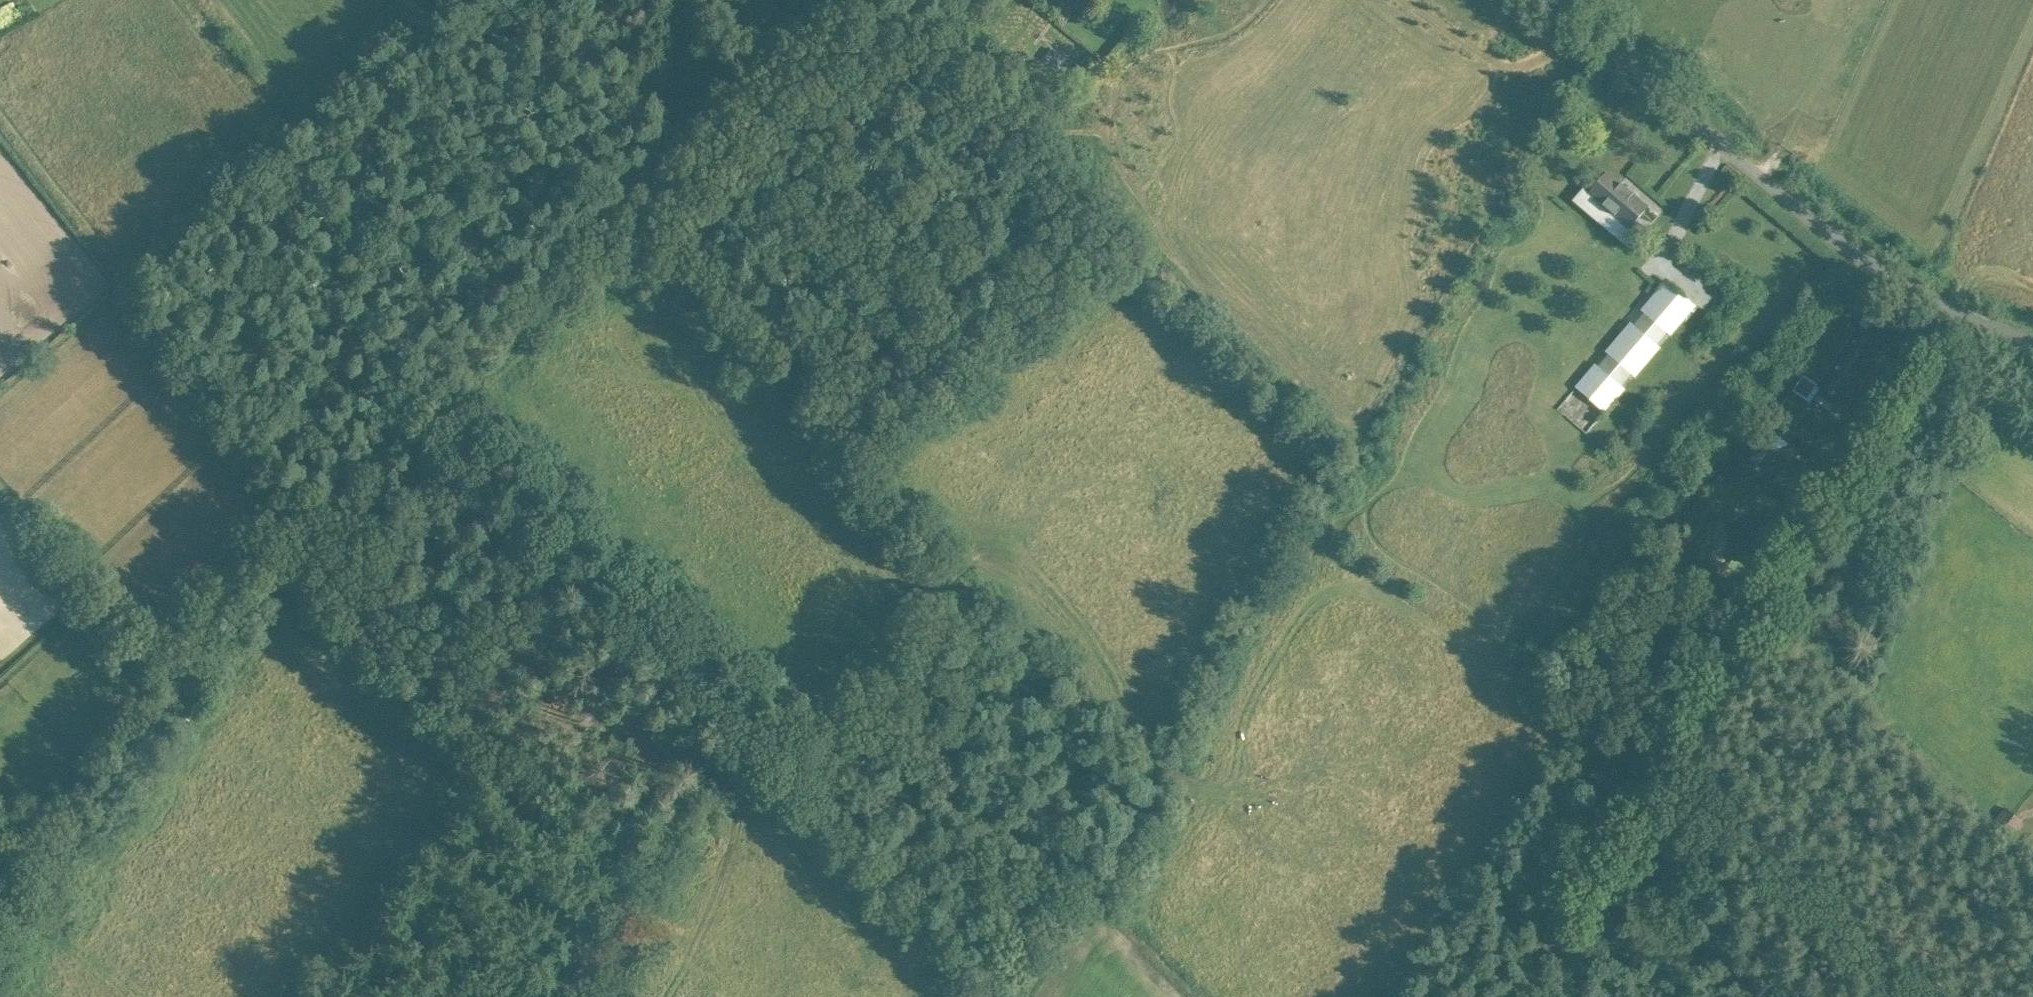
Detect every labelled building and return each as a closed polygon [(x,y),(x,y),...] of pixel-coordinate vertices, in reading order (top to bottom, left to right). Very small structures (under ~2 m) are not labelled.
[(1605,176),(1584,200),(1602,215),(1601,217),(1619,233),(1627,224),(1637,233),(1655,211),(1643,201),(1645,199),(1630,187),(1629,188),(1617,178),(1613,182),(1605,176)] [(1667,282),(1642,311),(1671,335),(1695,306),(1667,282)] [(1607,352),(1636,376),(1660,347),(1632,323),(1607,352)] [(1625,389),(1597,365),(1577,388),(1605,412),(1625,389)] [(1790,419),(1778,409),(1767,424),(1796,447),(1807,433),(1803,429),(1815,414),(1803,404),(1790,419)]
